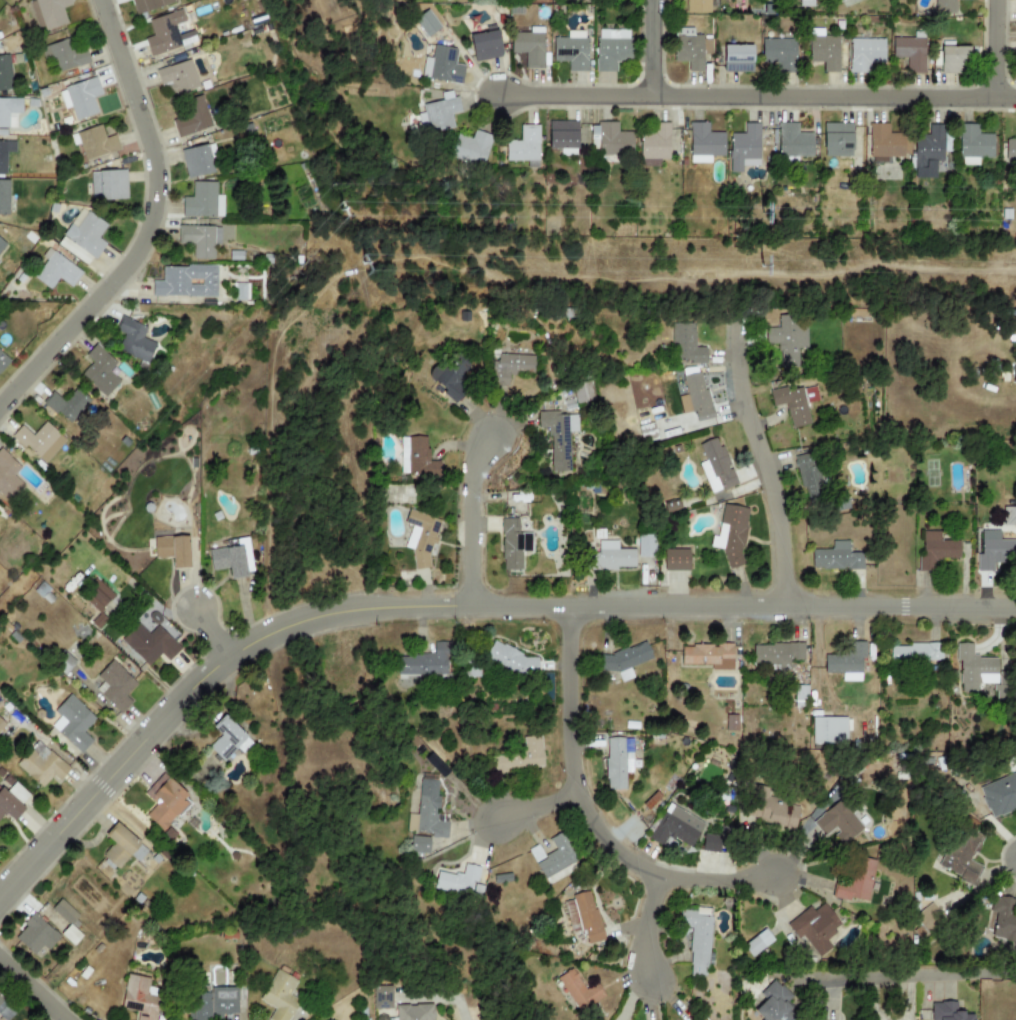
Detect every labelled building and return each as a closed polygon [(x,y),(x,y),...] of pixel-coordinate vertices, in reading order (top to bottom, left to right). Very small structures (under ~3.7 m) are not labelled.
[(37,31),(66,22),(62,8),(71,5),(69,0),(27,0),(37,31)] [(174,0),(131,0),(135,15),(175,3),(174,0)] [(709,13),(709,0),(686,0),(685,13),(709,13)] [(935,14),(955,13),(955,0),(935,0),(935,14)] [(426,37),(440,28),(427,9),(413,19),(426,37)] [(149,56),(181,47),(175,24),(184,22),(181,10),(148,19),(152,36),(144,38),(149,56)] [(525,68),(543,68),(543,27),(529,27),(529,32),(510,33),(510,53),(524,53),(525,68)] [(673,61),(687,61),(687,71),(702,72),(703,35),(692,35),(693,28),(674,28),(673,61)] [(502,56),(497,29),(469,35),(474,62),(502,56)] [(629,30),(595,30),(596,72),(615,72),(615,60),(629,60),(629,30)] [(553,62),(568,62),(568,72),(587,71),(586,31),(567,31),(567,38),(552,38),(553,62)] [(43,46),(51,74),(89,62),(84,46),(74,49),(70,37),(43,46)] [(892,37),(892,58),(906,58),(906,71),(924,71),(924,38),(892,37)] [(761,38),(761,63),(777,63),(777,72),(795,72),(795,39),(761,38)] [(868,73),(869,63),(884,63),(884,39),(850,39),(849,73),(868,73)] [(752,45),(723,45),(723,72),(752,72),(752,45)] [(463,65),(455,64),(456,49),(433,46),(431,58),(423,57),(421,79),(461,83),(463,65)] [(940,73),(967,73),(968,47),(940,46),(940,73)] [(12,89),(9,55),(0,56),(0,91),(12,89)] [(155,70),(168,66),(168,67),(190,59),(199,87),(172,96),(168,85),(161,88),(155,70)] [(64,88),(95,77),(101,95),(92,98),(97,112),(75,120),(64,88)] [(184,114),(170,119),(178,138),(211,126),(199,95),(180,102),(184,114)] [(421,104),(423,113),(419,114),(422,133),(453,128),(450,114),(460,112),(457,97),(421,104)] [(28,130),(0,131),(0,101),(27,100),(28,130)] [(548,149),(560,149),(560,154),(576,155),(576,121),(548,121),(548,149)] [(668,159),(669,123),(654,122),(653,134),(640,134),(639,166),(659,166),(659,159),(668,159)] [(723,132),(708,133),(708,122),(689,123),(689,163),(710,163),(710,156),(724,156),(723,132)] [(598,153),(632,153),(632,132),(617,132),(617,123),(591,123),(591,142),(598,142),(598,153)] [(729,133),(730,173),(741,172),(741,166),(759,166),(758,123),(744,124),(744,133),(729,133)] [(812,156),(812,132),(797,133),(797,123),(777,123),(778,157),(812,156)] [(823,156),(851,157),(852,123),(823,123),(823,156)] [(869,157),(903,156),(902,133),(888,133),(888,123),(868,124),(869,157)] [(978,165),(978,158),(993,158),(993,134),(976,134),(977,124),(959,124),(959,165),(978,165)] [(75,133),(100,125),(104,139),(114,135),(119,149),(85,161),(75,133)] [(537,161),(538,125),(520,125),(519,141),(505,140),(505,160),(537,161)] [(935,178),(935,161),(942,161),(943,126),(928,126),(928,134),(914,134),(913,178),(935,178)] [(457,134),(449,156),(481,167),(492,136),(474,130),(471,139),(457,134)] [(180,151),(207,144),(207,145),(213,144),(216,156),(209,158),(212,172),(187,178),(180,151)] [(19,178),(0,178),(0,145),(19,145),(19,178)] [(90,173),(98,172),(98,171),(126,170),(127,199),(91,201),(90,173)] [(8,215),(8,180),(0,180),(0,215),(8,215)] [(192,182),(216,183),(215,195),(223,195),(223,218),(182,217),(182,197),(192,198),(192,182)] [(62,235),(81,208),(86,213),(87,212),(106,225),(97,238),(105,244),(94,259),(91,257),(86,264),(57,244),(63,236),(62,235)] [(178,226),(220,227),(220,246),(213,246),(213,259),(193,258),(194,244),(178,244),(178,226)] [(34,277),(47,260),(42,256),(48,248),(82,273),(71,286),(58,276),(49,289),(34,277)] [(152,281),(162,281),(162,267),(187,267),(187,265),(216,265),(216,298),(151,297),(152,281)] [(116,350),(147,364),(156,344),(141,337),(146,327),(122,316),(115,331),(123,334),(116,350)] [(806,348),(805,316),(777,317),(778,328),(765,328),(766,345),(778,344),(779,369),(797,368),(797,349),(806,348)] [(695,347),(694,323),(671,324),(672,359),(690,359),(690,363),(706,363),(706,347),(695,347)] [(119,381),(109,371),(116,363),(95,344),(84,355),(91,362),(80,375),(104,397),(119,381)] [(468,386),(459,378),(469,367),(451,350),(427,376),(443,391),(442,393),(453,403),(468,386)] [(0,352),(0,371),(9,362),(0,352)] [(491,361),(490,385),(507,386),(507,376),(512,377),(513,371),(533,372),(534,355),(496,354),(496,362),(491,361)] [(712,418),(701,371),(682,376),(686,394),(678,396),(682,414),(693,411),(696,422),(712,418)] [(593,402),(591,381),(572,383),(574,404),(593,402)] [(809,424),(802,386),(769,392),(772,407),(785,404),(790,428),(809,424)] [(64,401),(53,391),(43,402),(68,424),(89,400),(75,388),(64,401)] [(577,412),(537,412),(537,428),(549,428),(549,472),(569,472),(569,432),(577,432),(577,412)] [(65,441),(45,421),(31,435),(21,425),(12,434),(43,464),(65,441)] [(400,437),(400,476),(440,475),(440,460),(427,461),(426,436),(400,437)] [(698,464),(711,494),(736,484),(717,436),(698,444),(705,461),(698,464)] [(9,502),(24,486),(13,475),(20,468),(0,448),(0,493),(9,502)] [(792,452),(803,499),(822,494),(811,448),(792,452)] [(717,537),(711,536),(709,547),(726,550),(724,565),(739,567),(749,508),(722,504),(717,537)] [(411,566),(426,570),(432,545),(434,546),(441,519),(407,510),(404,523),(410,525),(405,547),(415,550),(411,566)] [(517,519),(501,519),(501,570),(521,570),(521,551),(530,551),(530,533),(517,533),(517,519)] [(153,537),(154,559),(171,558),(171,568),(188,568),(187,528),(171,529),(171,536),(153,537)] [(999,530),(981,530),(980,554),(976,554),(976,571),(997,572),(997,563),(1015,563),(1015,540),(999,539),(999,530)] [(958,558),(958,538),(941,537),(941,531),(920,531),(919,570),(937,570),(937,558),(958,558)] [(208,550),(211,570),(228,568),(229,577),(252,575),(248,538),(235,539),(235,546),(208,550)] [(617,540),(597,541),(598,554),(586,555),(586,569),(635,568),(634,549),(617,549),(617,540)] [(811,549),(811,569),(862,569),(862,549),(848,549),(848,540),(831,540),(831,549),(811,549)] [(688,571),(688,549),(663,549),(663,570),(688,571)] [(84,601),(98,614),(91,622),(97,628),(121,602),(95,578),(84,590),(90,595),(84,601)] [(157,625),(148,634),(137,623),(120,639),(147,667),(160,654),(167,661),(180,649),(157,625)] [(539,661),(492,640),(484,658),(531,678),(539,661)] [(602,673),(615,668),(620,682),(632,678),(629,668),(652,659),(645,640),(596,658),(602,673)] [(396,675),(446,676),(447,642),(433,641),(433,655),(397,654),(396,675)] [(841,673),(841,680),(862,680),(862,642),(848,642),(848,653),(824,653),(824,673),(841,673)] [(732,643),(717,643),(717,645),(680,646),(681,665),(710,664),(710,670),(733,670),(732,643)] [(752,644),(752,664),(777,664),(777,670),(790,670),(790,660),(803,660),(803,643),(752,644)] [(941,660),(941,643),(889,645),(890,662),(941,660)] [(997,657),(972,657),(972,643),(955,643),(955,661),(959,661),(960,693),(978,692),(978,673),(997,673),(997,657)] [(120,713),(131,702),(124,696),(136,684),(111,660),(96,676),(102,682),(95,690),(120,713)] [(50,726),(80,753),(91,740),(82,732),(95,719),(69,694),(53,711),(59,717),(50,726)] [(236,748),(241,753),(251,743),(224,715),(212,727),(220,735),(208,747),(222,762),(236,748)] [(725,731),(736,731),(737,715),(725,715),(725,731)] [(811,744),(845,744),(846,717),(812,717),(811,744)] [(491,773),(543,768),(540,735),(522,737),(523,749),(489,753),(491,773)] [(625,789),(624,773),(632,773),(631,738),(605,738),(606,790),(625,789)] [(52,775),(58,781),(69,770),(38,740),(15,764),(40,788),(52,775)] [(160,830),(190,798),(162,772),(143,793),(155,804),(144,815),(160,830)] [(989,819),(1015,809),(1015,773),(978,786),(989,819)] [(446,838),(447,822),(436,822),(438,780),(419,779),(417,814),(407,814),(406,831),(430,832),(430,837),(446,838)] [(14,782),(5,791),(1,787),(0,788),(0,817),(4,813),(12,821),(24,809),(20,804),(28,795),(14,782)] [(798,807),(769,802),(770,796),(757,794),(756,802),(750,801),(746,819),(794,827),(798,807)] [(842,845),(862,828),(839,800),(812,822),(825,838),(831,832),(842,845)] [(648,839),(661,846),(667,836),(690,848),(703,823),(666,804),(648,839)] [(117,869),(128,855),(140,864),(144,858),(143,858),(149,850),(115,824),(105,836),(112,842),(101,857),(117,869)] [(982,866),(969,861),(979,836),(957,827),(939,870),(974,884),(982,866)] [(528,850),(546,884),(580,867),(562,832),(548,839),(554,850),(543,856),(537,845),(528,850)] [(722,836),(704,833),(701,851),(719,854),(722,836)] [(428,853),(429,837),(410,836),(409,852),(428,853)] [(836,878),(832,895),(866,903),(876,861),(853,855),(847,881),(836,878)] [(433,889),(470,895),(472,883),(476,884),(479,866),(464,864),(461,875),(436,871),(433,889)] [(569,933),(584,930),(586,943),(603,940),(597,910),(592,911),(589,891),(570,895),(571,900),(563,901),(569,933)] [(1010,942),(1015,942),(1015,916),(1009,914),(1009,913),(1013,899),(1002,896),(992,897),(988,911),(996,913),(990,937),(1010,942)] [(78,915),(59,899),(50,910),(69,925),(78,915)] [(808,906),(785,924),(797,940),(801,937),(818,958),(832,948),(824,937),(840,925),(823,903),(813,911),(808,906)] [(689,978),(707,979),(711,915),(698,914),(699,910),(679,909),(678,927),(691,928),(689,978)] [(47,950),(59,937),(34,914),(13,937),(33,955),(42,945),(47,950)] [(773,942),(766,930),(742,943),(749,955),(773,942)] [(602,996),(595,983),(584,989),(572,968),(556,977),(576,1011),(602,996)] [(289,995),(297,980),(275,969),(258,1000),(273,1008),(267,1019),(288,1019),(298,1000),(289,995)] [(138,1012),(136,1019),(154,1019),(159,989),(147,987),(148,978),(126,974),(120,1009),(138,1012)] [(810,1017),(807,1019),(762,1019),(754,1011),(768,997),(763,991),(774,981),(810,1017)] [(211,1014),(236,1015),(237,987),(212,987),(211,1014)] [(971,1014),(964,1014),(964,1009),(957,1009),(957,1002),(931,1003),(931,1019),(971,1019),(971,1014)] [(434,1005),(397,1005),(397,1019),(434,1019),(434,1005)]
